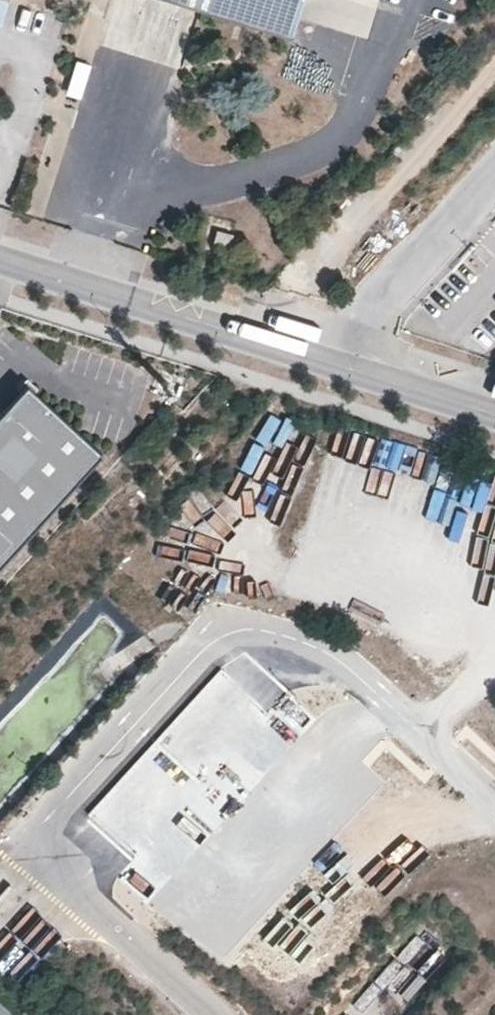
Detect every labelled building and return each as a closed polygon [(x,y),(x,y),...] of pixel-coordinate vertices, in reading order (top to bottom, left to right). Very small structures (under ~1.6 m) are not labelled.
[(292,33),(304,0),(186,0),(292,33)] [(362,14),(367,0),(317,0),(362,14)] [(0,420),(0,573),(109,455),(33,385),(0,420)]
